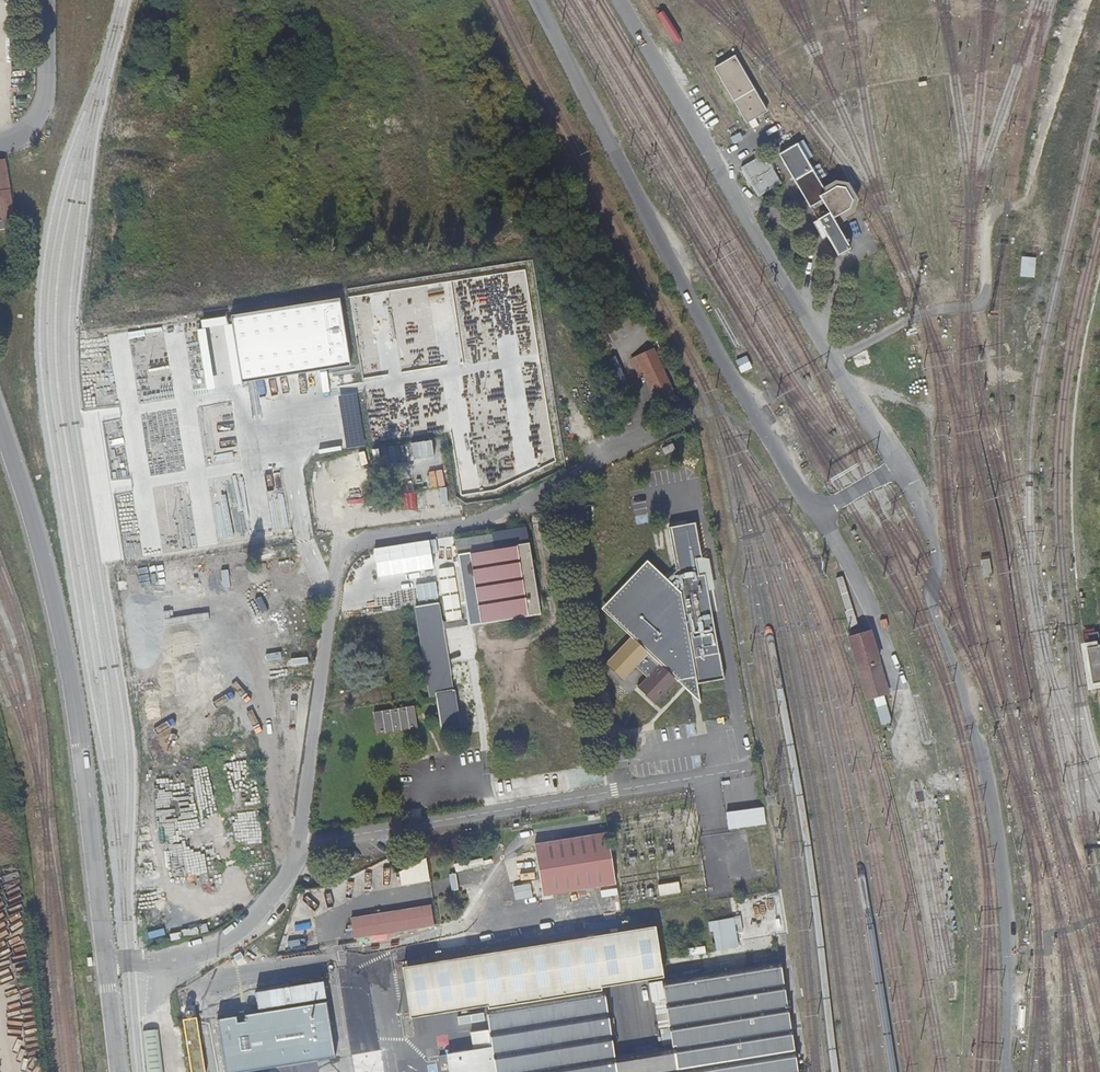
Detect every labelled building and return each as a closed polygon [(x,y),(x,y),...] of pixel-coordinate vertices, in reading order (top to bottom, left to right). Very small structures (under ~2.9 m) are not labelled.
[(762,112),(727,58),(712,67),(746,124),(762,112)] [(823,192),(821,187),(796,145),(776,156),(805,207),(818,201),(828,216),(837,214),(841,211),(845,205),(846,198),(842,191),(834,189),(829,189),(823,192)] [(762,154),(738,168),(755,197),(779,183),(762,154)] [(6,159),(0,159),(0,230),(16,227),(6,159)] [(1018,276),(1033,277),(1034,257),(1019,256),(1018,276)] [(0,301),(0,334),(9,333),(2,301),(0,301)] [(676,401),(652,353),(630,364),(636,378),(644,375),(658,410),(676,401)] [(736,364),(742,375),(750,369),(745,359),(736,364)] [(443,444),(414,448),(420,490),(449,486),(443,444)] [(647,514),(634,516),(636,525),(648,522),(647,514)] [(680,594),(696,682),(723,677),(704,572),(697,573),(695,556),(701,555),(694,520),(668,526),(676,569),(665,579),(680,594)] [(464,618),(456,620),(447,622),(441,622),(437,600),(411,606),(428,698),(434,697),(439,728),(460,726),(446,633),(536,616),(525,545),(454,557),(464,618)] [(987,556),(975,560),(977,572),(991,570),(987,556)] [(675,678),(699,700),(696,682),(680,594),(665,579),(645,560),(601,608),(630,635),(647,651),(659,662),(675,678)] [(447,622),(456,620),(450,570),(438,572),(447,622)] [(1099,689),(1099,646),(1098,633),(1088,635),(1089,641),(1080,642),(1088,691),(1099,689)] [(867,700),(891,694),(875,634),(851,641),(867,700)] [(647,651),(630,635),(607,660),(623,676),(635,664),(647,651)] [(635,664),(646,675),(659,662),(647,651),(635,664)] [(646,675),(637,685),(654,700),(675,678),(659,662),(646,675)] [(883,723),(892,721),(886,697),(877,699),(883,723)] [(416,706),(374,712),(377,735),(419,728),(416,706)] [(223,814),(250,809),(239,747),(213,752),(223,814)] [(544,896),(615,885),(606,834),(536,845),(544,896)] [(399,873),(402,888),(430,883),(426,860),(399,873)] [(658,898),(676,896),(674,886),(657,888),(658,898)] [(427,906),(347,919),(350,939),(430,926),(427,906)] [(731,919),(704,924),(710,953),(736,948),(731,919)] [(776,963),(659,983),(668,1050),(614,1061),(602,989),(486,1009),(492,1050),(443,1059),(445,1071),(794,1071),(776,963)] [(235,1010),(215,1013),(224,1068),(334,1051),(325,996),(244,1008),(245,1015),(236,1016),(235,1010)] [(484,1013),(458,1015),(459,1023),(485,1022),(484,1013)]
